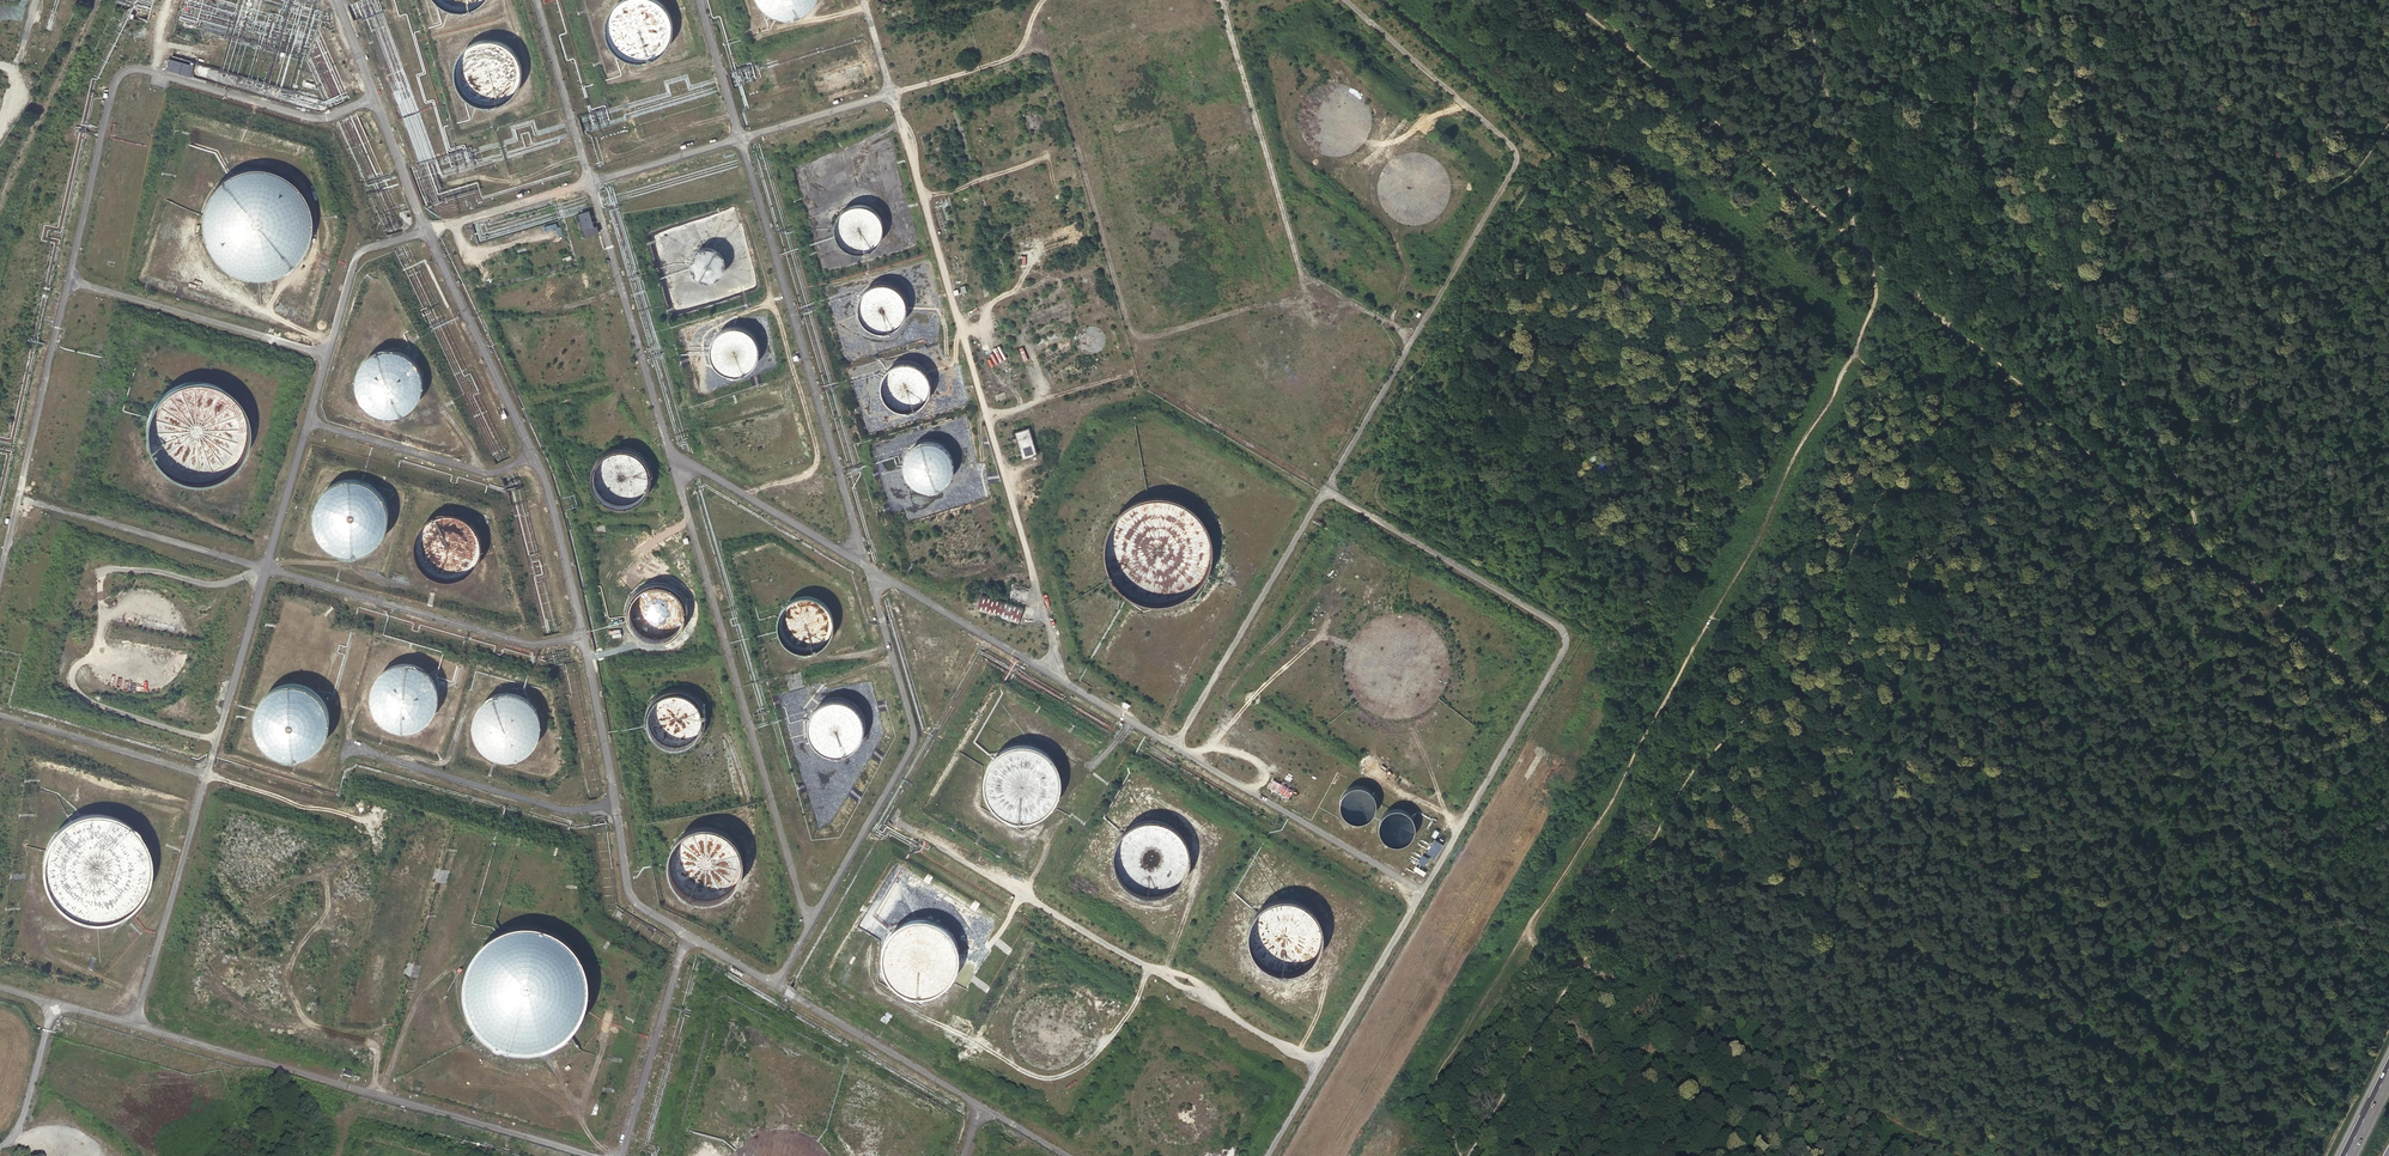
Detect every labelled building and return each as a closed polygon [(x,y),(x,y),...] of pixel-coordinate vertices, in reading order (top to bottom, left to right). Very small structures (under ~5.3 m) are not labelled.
[(675,30),(675,29),(675,27),(674,22),(674,20),(673,17),(671,14),(669,11),(667,8),(665,6),(663,4),(660,2),(657,0),(626,0),(624,1),(621,3),(618,5),(617,7),(615,9),(613,11),(612,14),(610,17),(609,20),(608,24),(608,27),(608,29),(608,31),(608,34),(608,36),(609,39),(610,43),(612,46),(613,48),(615,50),(617,53),(619,55),(622,57),(625,59),(627,60),(630,62),(634,63),(637,63),(641,63),(644,63),(648,63),(650,62),(653,61),(656,60),(660,58),(661,57),(665,54),(667,52),(669,49),(671,46),(672,43),(674,39),(674,36),(675,32),(675,30)] [(761,2),(762,5),(764,7),(766,9),(768,10),(770,12),(774,14),(776,15),(779,16),(781,16),(784,17),(788,17),(791,17),(795,17),(798,16),(801,15),(804,14),(807,12),(810,10),(812,8),(814,5),(816,3),(818,0),(759,0),(761,2)] [(518,70),(518,67),(518,64),(517,60),(517,59),(515,54),(514,51),(512,48),(510,45),(508,43),(505,41),(503,39),(500,37),(496,36),(492,34),(490,34),(487,33),(482,33),(478,34),(475,34),(472,36),(468,37),(466,39),(463,41),(461,43),(458,46),(456,48),(455,50),(454,53),(453,55),(452,57),(451,60),(450,64),(450,67),(450,71),(451,74),(452,78),(453,81),(455,84),(457,87),(458,89),(461,92),(463,93),(465,95),(467,96),(470,98),(473,99),(477,100),(480,101),(483,101),(486,101),(491,100),(493,100),(495,99),(498,98),(501,96),(504,95),(506,92),(509,89),(511,88),(513,85),(514,83),(516,79),(517,75),(517,74),(518,70)] [(193,68),(169,60),(165,71),(190,79),(193,68)] [(207,73),(197,70),(196,75),(206,78),(207,73)] [(1373,122),(1373,120),(1373,119),(1373,115),(1372,111),(1371,108),(1370,105),(1368,101),(1366,97),(1364,94),(1361,92),(1358,89),(1354,87),(1352,85),(1348,84),(1343,82),(1341,81),(1337,81),(1333,81),(1331,81),(1325,82),(1322,83),(1319,84),(1315,86),(1313,87),(1309,91),(1306,93),(1304,95),(1302,99),(1299,103),(1298,105),(1297,108),(1296,112),(1296,115),(1296,120),(1296,124),(1296,127),(1297,130),(1298,134),(1300,137),(1302,141),(1304,144),(1306,146),(1309,149),(1311,151),(1315,153),(1319,155),(1324,157),(1327,158),(1331,158),(1334,158),(1338,158),(1341,158),(1345,157),(1349,155),(1352,154),(1355,152),(1358,150),(1362,147),(1365,144),(1367,140),(1369,137),(1370,134),(1372,129),(1372,127),(1373,122)] [(1451,193),(1451,189),(1451,188),(1451,184),(1450,180),(1449,176),(1448,173),(1446,169),(1443,165),(1441,163),(1438,160),(1436,158),(1433,155),(1429,153),(1425,152),(1422,151),(1419,150),(1416,150),(1411,150),(1406,150),(1403,151),(1399,152),(1396,153),(1392,155),(1389,157),(1386,160),(1384,162),(1381,165),(1379,168),(1377,172),(1376,175),(1374,181),(1374,185),(1374,189),(1374,191),(1374,195),(1375,198),(1376,202),(1377,204),(1378,206),(1380,209),(1382,212),(1386,216),(1389,219),(1391,221),(1393,222),(1398,224),(1404,226),(1406,226),(1410,227),(1413,227),(1419,226),(1421,226),(1425,225),(1428,224),(1433,221),(1436,219),(1439,216),(1441,214),(1444,211),(1446,207),(1448,203),(1449,201),(1450,197),(1451,193)] [(307,228),(307,225),(307,224),(306,218),(306,214),(305,209),(304,207),(303,204),(300,199),(298,196),(297,194),(293,189),(290,186),(289,185),(285,182),(281,179),(277,177),(273,175),(270,174),(267,173),(263,172),(259,171),(256,171),(253,171),(248,172),(244,172),(239,173),(236,174),(233,175),(228,178),(225,180),(220,183),(216,187),(213,190),(211,192),(209,195),(206,200),(204,204),(203,209),(202,211),(201,214),(201,219),(200,220),(200,225),(201,231),(201,235),(203,240),(204,243),(205,246),(207,251),(210,255),(214,260),(217,263),(220,266),(225,269),(228,271),(231,273),(233,274),(236,275),(239,276),(242,276),(248,277),(252,278),(255,278),(259,277),(263,277),(268,276),(271,275),(274,274),(277,273),(280,271),(284,268),(287,266),(292,262),(293,260),(297,255),(300,251),(302,246),(304,242),(305,240),(306,236),(306,233),(306,230),(307,228)] [(879,229),(879,226),(879,222),(878,220),(877,217),(877,216),(875,213),(874,212),(873,210),(871,208),(870,207),(868,206),(865,205),(864,204),(861,203),(859,203),(855,203),(852,203),(849,204),(847,204),(845,205),(843,207),(841,208),(839,209),(837,212),(836,213),(835,215),(834,218),(833,219),(832,222),(832,224),(832,225),(832,228),(832,230),(833,232),(833,234),(834,237),(835,238),(836,240),(838,242),(840,244),(841,245),(843,246),(845,248),(848,249),(851,249),(852,250),(855,250),(857,250),(860,249),(862,249),(864,248),(866,247),(868,246),(870,245),(872,243),(874,242),(875,240),(876,239),(877,236),(878,234),(879,232),(879,229)] [(590,214),(579,217),(586,239),(599,235),(597,229),(594,229),(590,214)] [(705,243),(698,243),(692,246),(689,250),(686,256),(687,264),(689,270),(692,273),(697,276),(704,277),(708,276),(712,274),(716,270),(718,267),(719,260),(719,256),(716,250),(713,246),(708,244),(705,243)] [(905,310),(906,306),(905,301),(905,299),(904,297),(902,294),(902,293),(901,292),(899,289),(897,287),(895,286),(894,285),(892,284),(889,283),(886,283),(883,282),(881,282),(878,283),(875,283),(873,284),(869,286),(868,287),(866,289),(864,290),(863,292),(862,293),(861,295),(860,297),(859,299),(859,301),(858,304),(858,305),(858,307),(859,309),(859,312),(860,314),(861,317),(862,318),(863,319),(864,321),(866,323),(868,325),(870,326),(872,327),(875,328),(876,329),(878,329),(881,329),(883,329),(886,329),(889,328),(891,328),(893,327),(895,325),(897,324),(899,322),(900,321),(902,319),(903,317),(904,315),(904,313),(905,310)] [(1044,300),(1049,298),(1049,301),(1056,299),(1053,287),(1042,291),(1044,300)] [(1032,306),(1043,301),(1040,295),(1029,300),(1032,306)] [(1023,311),(1029,308),(1026,299),(1019,302),(1023,311)] [(1062,299),(1045,307),(1048,316),(1066,308),(1062,299)] [(759,350),(759,348),(759,347),(759,344),(758,341),(757,339),(756,337),(755,334),(753,332),(752,330),(750,329),(748,328),(746,327),(744,326),(741,325),(739,324),(736,324),(734,324),(731,324),(730,325),(727,326),(725,326),(723,328),(721,329),(719,330),(717,332),(716,334),(715,336),(714,338),(713,340),(713,342),(712,345),(712,347),(712,349),(712,351),(713,354),(713,356),(714,358),(716,360),(717,363),(719,364),(722,367),(724,368),(726,369),(728,370),(731,371),(733,371),(735,371),(738,371),(740,371),(743,370),(745,369),(747,368),(749,367),(751,365),(753,364),(754,362),(755,360),(756,358),(757,357),(758,354),(759,352),(759,350)] [(1059,345),(1062,353),(1071,350),(1068,342),(1059,345)] [(429,381),(429,378),(429,374),(428,371),(427,368),(426,364),(425,361),(423,359),(421,356),(419,354),(416,352),(413,350),(411,348),(408,347),(405,346),(401,345),(399,344),(395,344),(391,344),(389,345),(386,345),(382,347),(380,348),(376,350),(375,351),(371,354),(369,357),(367,359),(365,362),(364,365),(363,368),(362,371),(362,375),(362,378),(362,381),(362,384),(363,387),(364,390),(365,394),(367,396),(369,399),(371,401),(372,402),(375,405),(378,407),(379,408),(382,409),(384,410),(387,411),(390,411),(394,412),(397,412),(400,411),(404,411),(408,409),(411,408),(413,407),(416,404),(418,402),(421,399),(423,397),(425,395),(426,391),(428,386),(428,384),(429,381)] [(926,386),(926,385),(926,384),(926,382),(925,379),(925,377),(924,375),(922,371),(920,369),(919,368),(916,366),(914,364),(912,363),(910,362),(907,361),(906,361),(903,361),(901,361),(898,361),(895,362),(893,363),(892,364),(889,365),(887,367),(886,368),(883,371),(882,374),(881,375),(880,377),(879,380),(879,383),(879,386),(879,388),(880,391),(881,393),(882,395),(883,397),(884,399),(886,401),(888,403),(890,404),(893,406),(896,407),(898,407),(900,408),(902,408),(905,408),(906,408),(909,407),(911,406),(913,405),(915,404),(917,403),(919,401),(921,399),(922,397),(923,396),(924,393),(925,391),(925,389),(926,386)] [(236,436),(237,430),(237,429),(236,423),(236,420),(235,415),(232,409),(230,404),(228,400),(225,396),(222,392),(217,388),(214,385),(209,382),(207,381),(202,379),(197,377),(191,376),(188,376),(184,375),(179,375),(176,376),(172,376),(166,378),(162,379),(157,381),(152,384),(149,387),(146,390),(142,393),(139,397),(136,402),(133,406),(132,411),(130,416),(129,421),(129,423),(128,428),(128,433),(129,439),(130,443),(131,446),(132,449),(135,456),(138,460),(141,465),(144,468),(149,472),(152,474),(157,477),(162,480),(166,481),(171,482),(176,483),(181,484),(187,483),(192,483),(197,482),(203,480),(208,477),(213,474),(217,471),(221,467),(224,464),(228,459),(230,455),(232,451),(234,446),(235,442),(236,436)] [(1027,429),(1013,433),(1021,459),(1035,455),(1027,429)] [(949,465),(949,464),(949,461),(948,457),(948,455),(947,453),(946,452),(945,450),(943,448),(941,446),(940,445),(938,444),(936,443),(934,442),(932,441),(929,441),(927,440),(925,440),(922,441),(918,442),(916,442),(914,443),(913,444),(910,446),(909,448),(907,450),(905,452),(905,453),(904,455),(903,457),(902,460),(902,462),(902,466),(902,468),(903,471),(904,473),(905,475),(906,477),(908,479),(909,481),(911,483),(914,485),(916,486),(919,487),(921,487),(923,487),(925,488),(928,487),(930,487),(932,487),(935,486),(936,485),(939,484),(941,482),(943,481),(944,479),(945,477),(947,475),(947,473),(948,470),(949,468),(949,465)] [(647,482),(647,481),(647,480),(646,477),(646,474),(645,472),(645,470),(644,469),(642,466),(641,464),(639,462),(637,460),(635,459),(633,457),(630,456),(628,455),(626,455),(624,454),(621,454),(619,454),(616,454),(613,455),(611,456),(610,457),(607,458),(605,459),(602,461),(601,463),(599,465),(598,468),(596,470),(596,472),(595,474),(594,477),(594,480),(594,482),(594,484),(595,487),(596,489),(597,491),(598,494),(599,496),(601,498),(602,500),(605,502),(606,503),(610,505),(612,505),(615,506),(617,506),(620,507),(623,507),(625,506),(627,506),(630,505),(633,504),(635,503),(637,501),(639,499),(640,497),(643,494),(645,491),(645,489),(646,486),(647,482)] [(383,524),(384,521),(383,518),(383,515),(382,512),(381,509),(379,505),(378,503),(376,499),(374,497),(372,495),(369,493),(367,492),(364,490),(362,489),(358,488),(355,487),(351,487),(348,487),(345,487),(341,488),(338,489),(336,490),(333,492),(329,494),(327,496),(324,499),(323,500),(321,503),(319,506),(318,510),(317,514),(316,517),(316,520),(316,524),(316,527),(317,528),(318,532),(319,535),(321,539),(323,542),(325,544),(326,546),(329,548),(333,550),(336,552),(340,553),(343,554),(346,555),(349,555),(353,555),(357,554),(359,553),(362,553),(365,551),(368,549),(370,548),(373,545),(375,543),(378,540),(379,537),(381,534),(382,530),(383,527),(383,524)] [(1208,553),(1208,548),(1208,547),(1208,542),(1207,537),(1206,532),(1204,529),(1203,526),(1201,522),(1199,518),(1196,514),(1193,510),(1190,508),(1188,506),(1184,503),(1181,501),(1179,501),(1178,500),(1173,498),(1170,497),(1167,496),(1163,495),(1158,495),(1153,495),(1149,495),(1143,496),(1140,497),(1136,498),(1131,500),(1126,503),(1123,505),(1121,507),(1118,509),(1115,512),(1112,517),(1110,520),(1108,522),(1107,525),(1105,529),(1104,533),(1102,539),(1102,543),(1102,550),(1102,554),(1102,556),(1103,560),(1105,565),(1106,569),(1108,573),(1110,576),(1112,578),(1113,581),(1115,583),(1118,585),(1123,590),(1126,592),(1130,594),(1135,597),(1140,598),(1144,600),(1148,600),(1151,600),(1156,601),(1159,600),(1162,600),(1165,600),(1167,599),(1173,597),(1175,597),(1180,594),(1183,592),(1187,590),(1189,588),(1191,586),(1195,582),(1199,578),(1201,573),(1203,569),(1204,566),(1206,563),(1207,558),(1208,553)] [(487,543),(487,541),(487,540),(487,539),(486,535),(485,531),(484,527),(483,525),(481,522),(479,519),(477,517),(475,515),(472,513),(469,511),(467,510),(463,509),(460,508),(457,507),(455,507),(452,507),(448,508),(444,509),(441,509),(439,510),(436,512),(434,513),(431,516),(428,518),(426,520),(425,523),(423,526),(421,530),(421,532),(420,535),(420,537),(420,540),(420,543),(420,548),(421,550),(422,553),(423,555),(425,559),(427,562),(429,564),(433,568),(435,569),(437,570),(441,572),(444,573),(446,574),(449,574),(452,574),(455,574),(458,574),(461,573),(465,572),(469,571),(471,569),(473,568),(476,566),(477,564),(479,563),(481,560),(483,557),(484,554),(485,551),(486,547),(487,543)] [(683,616),(683,613),(683,610),(683,608),(682,604),(681,603),(680,600),(678,597),(676,595),(675,594),(673,592),(671,591),(670,590),(667,588),(664,588),(661,587),(658,587),(655,587),(653,587),(651,587),(648,588),(646,589),(644,590),(641,592),(639,593),(638,595),(636,597),(634,599),(633,601),(632,603),(631,606),(631,609),(631,611),(631,614),(631,616),(631,619),(632,622),(633,623),(634,626),(635,629),(637,631),(640,633),(642,635),(644,636),(646,637),(648,638),(651,639),(653,639),(656,640),(659,640),(661,639),(664,639),(666,638),(668,637),(670,636),(673,634),(675,633),(677,631),(678,629),(680,627),(681,624),(682,622),(683,619),(683,616)] [(1022,605),(980,591),(974,608),(1016,622),(1022,605)] [(837,628),(837,625),(837,624),(837,621),(836,619),(836,617),(835,614),(834,612),(833,610),(831,607),(829,605),(828,604),(826,602),(824,601),(822,600),(819,599),(816,598),(813,598),(811,597),(808,597),(805,598),(803,598),(800,599),(798,600),(795,602),(793,603),(792,605),(789,607),(788,608),(787,610),(785,613),(784,616),(784,618),(783,621),(783,624),(783,626),(783,628),(783,630),(784,633),(785,636),(787,638),(788,641),(790,643),(793,646),(796,648),(798,649),(801,650),(803,651),(806,651),(809,652),(813,651),(815,651),(819,650),(821,649),(823,648),(826,647),(828,645),(830,643),(831,641),(833,639),(834,638),(835,635),(836,632),(837,630),(837,628)] [(440,696),(440,694),(440,693),(439,689),(439,686),(438,682),(437,680),(436,678),(434,674),(432,671),(429,669),(428,667),(424,665),(421,663),(419,662),(415,661),(414,660),(411,660),(406,659),(402,660),(400,660),(397,660),(393,662),(392,662),(388,664),(386,666),(382,669),(380,671),(378,674),(377,676),(375,679),(374,683),(373,686),(372,689),(372,692),(372,695),(372,699),(373,702),(374,706),(375,707),(376,709),(377,711),(379,714),(381,716),(383,719),(386,721),(389,722),(392,724),(396,726),(400,727),(402,727),(405,727),(410,727),(412,727),(415,726),(417,725),(420,724),(424,722),(426,720),(429,718),(431,716),(433,713),(436,709),(437,707),(438,705),(439,702),(439,699),(440,696)] [(800,672),(784,676),(789,692),(805,687),(800,672)] [(531,719),(532,716),(531,713),(531,711),(531,709),(530,706),(529,703),(528,701),(526,698),(523,694),(521,692),(519,690),(517,688),(513,686),(510,685),(508,684),(505,683),(502,683),(499,683),(497,683),(492,683),(490,683),(486,685),(484,686),(480,688),(478,689),(475,692),(474,693),(472,695),(470,698),(468,701),(467,704),(466,707),(465,710),(465,713),(464,717),(465,719),(465,722),(466,725),(467,729),(468,732),(470,735),(472,737),(474,740),(476,741),(479,743),(482,746),(484,747),(487,748),(490,749),(494,749),(497,750),(500,750),(504,749),(506,749),(510,747),(514,746),(517,744),(519,742),(522,740),(524,737),(526,735),(528,731),(529,728),(530,726),(531,723),(531,719)] [(323,726),(323,724),(323,723),(323,721),(323,718),(322,714),(320,709),(319,706),(316,703),(314,699),(312,698),(310,696),(307,693),(304,692),(300,690),(297,689),(294,688),(291,688),(289,688),(286,688),(283,688),(279,689),(274,690),(272,691),(269,693),(266,695),(264,697),(261,699),(259,702),(257,705),(255,708),(254,711),(253,715),(252,717),(252,720),(252,724),(252,727),(252,730),(253,733),(254,737),(255,740),(257,742),(259,746),(262,749),(264,751),(267,753),(269,754),(273,756),(276,757),(280,759),(284,759),(286,759),(290,759),(293,759),(297,758),(299,757),(302,756),(306,754),(309,752),(310,751),(312,749),(315,747),(317,744),(319,741),(320,738),(321,735),(322,732),(323,728),(323,726)] [(701,723),(701,720),(701,719),(701,716),(700,714),(700,711),(699,709),(698,707),(696,704),(694,702),(693,701),(691,699),(689,697),(686,696),(684,695),(682,694),(680,694),(677,693),(674,693),(672,693),(669,694),(666,695),(663,696),(660,698),(659,699),(657,700),(655,703),(653,704),(652,707),(651,709),(650,711),(649,714),(649,717),(649,719),(649,721),(649,724),(649,726),(650,728),(651,730),(652,733),(653,735),(655,737),(657,739),(660,741),(662,742),(664,743),(666,744),(668,745),(671,746),(673,746),(675,746),(678,746),(680,745),(683,745),(685,744),(687,743),(690,741),(692,740),(694,738),(695,736),(697,734),(698,732),(699,730),(700,728),(700,725),(701,723)] [(868,728),(868,726),(868,725),(868,723),(867,720),(867,717),(866,716),(865,713),(864,711),(862,709),(861,707),(859,705),(856,703),(854,702),(852,701),(849,700),(847,699),(843,698),(841,698),(839,698),(836,698),(833,699),(831,700),(828,701),(826,702),(822,705),(820,707),(818,709),(816,712),(816,713),(815,716),(814,718),(813,720),(813,724),(813,726),(813,729),(813,732),(814,735),(815,737),(817,740),(818,742),(820,744),(822,747),(825,748),(826,749),(829,751),(832,752),(834,753),(836,753),(839,753),(842,753),(844,753),(847,753),(849,752),(851,751),(855,749),(857,747),(859,746),(860,745),(863,742),(864,740),(865,737),(866,735),(867,732),(868,728)] [(1056,788),(1056,785),(1056,784),(1056,781),(1056,778),(1055,774),(1054,771),(1052,767),(1051,765),(1049,762),(1046,759),(1044,756),(1041,754),(1036,751),(1031,749),(1028,749),(1024,748),(1021,748),(1018,748),(1013,748),(1007,750),(1004,751),(1001,753),(998,755),(995,757),(993,759),(990,762),(988,766),(987,769),(985,773),(984,776),(983,780),(983,783),(983,787),(983,790),(984,793),(985,797),(987,801),(989,804),(990,806),(993,809),(995,812),(998,814),(1001,816),(1005,818),(1009,819),(1013,820),(1016,821),(1019,821),(1024,821),(1026,820),(1031,819),(1034,818),(1036,817),(1039,815),(1043,813),(1045,811),(1048,808),(1049,806),(1051,803),(1053,799),(1054,796),(1055,793),(1056,788)] [(1272,778),(1267,786),(1276,792),(1281,783),(1272,778)] [(1368,817),(1369,813),(1368,810),(1367,807),(1367,805),(1366,803),(1364,801),(1362,799),(1360,798),(1359,797),(1357,796),(1356,796),(1353,795),(1350,795),(1347,796),(1343,797),(1340,799),(1338,801),(1336,804),(1334,807),(1334,810),(1333,812),(1333,814),(1334,818),(1335,820),(1337,824),(1339,826),(1341,827),(1343,828),(1345,830),(1349,830),(1352,830),(1354,830),(1356,830),(1358,829),(1361,828),(1363,825),(1365,824),(1366,822),(1367,820),(1368,817)] [(142,868),(142,865),(142,864),(142,862),(142,858),(141,854),(140,852),(140,849),(138,845),(136,840),(133,835),(129,830),(126,828),(124,825),(121,823),(119,821),(116,820),(113,818),(110,817),(107,816),(102,814),(97,813),(94,813),(89,813),(83,813),(80,814),(76,815),(72,816),(68,817),(63,820),(60,822),(58,823),(55,826),(53,828),(50,832),(47,835),(45,839),(43,842),(41,847),(39,853),(39,856),(38,861),(38,863),(38,869),(39,873),(39,876),(41,881),(41,883),(43,888),(46,892),(48,895),(50,898),(52,901),(55,903),(57,905),(60,908),(64,910),(68,912),(72,914),(75,915),(80,916),(81,916),(87,917),(90,917),(93,917),(99,916),(103,915),(106,914),(110,913),(115,910),(119,908),(121,907),(125,903),(128,900),(130,898),(132,895),(134,893),(136,889),(137,887),(139,883),(140,880),(141,875),(142,871),(142,868)] [(1413,836),(1414,833),(1414,832),(1413,830),(1413,828),(1412,824),(1410,821),(1407,818),(1405,816),(1403,815),(1401,814),(1398,813),(1396,813),(1394,813),(1390,814),(1388,814),(1386,815),(1384,816),(1382,817),(1380,819),(1378,822),(1376,825),(1375,828),(1374,833),(1375,836),(1376,839),(1376,841),(1378,844),(1380,846),(1383,849),(1386,851),(1389,852),(1393,852),(1395,852),(1397,852),(1400,851),(1403,850),(1404,850),(1407,847),(1409,846),(1410,844),(1412,841),(1413,838),(1413,836)] [(741,863),(741,859),(741,858),(741,854),(741,850),(739,845),(738,842),(735,838),(733,835),(731,833),(729,831),(725,828),(723,826),(720,825),(718,824),(715,823),(709,822),(706,822),(702,822),(699,822),(696,823),(692,824),(689,825),(687,826),(684,828),(682,830),(679,832),(678,834),(675,837),(674,839),(672,841),(671,845),(669,850),(669,852),(668,855),(668,860),(669,864),(669,867),(671,872),(672,875),(674,879),(676,881),(678,884),(680,885),(682,887),(686,890),(689,891),(693,893),(696,894),(698,894),(701,895),(704,895),(709,895),(711,894),(715,893),(718,892),(722,891),(724,889),(728,887),(730,885),(733,882),(735,878),(737,875),(738,873),(740,870),(741,866),(741,863)] [(1184,863),(1184,860),(1184,859),(1184,856),(1184,854),(1183,850),(1182,846),(1180,843),(1178,839),(1176,836),(1173,833),(1170,831),(1168,829),(1165,827),(1162,826),(1158,824),(1155,824),(1152,823),(1146,823),(1143,823),(1140,824),(1137,824),(1133,826),(1130,827),(1127,829),(1123,832),(1122,833),(1119,836),(1117,838),(1115,842),(1113,846),(1112,849),(1111,852),(1111,856),(1110,861),(1111,864),(1111,866),(1112,870),(1113,874),(1115,877),(1117,881),(1120,885),(1123,887),(1126,890),(1130,892),(1133,894),(1136,895),(1141,896),(1143,896),(1148,897),(1150,897),(1154,896),(1158,895),(1162,894),(1165,892),(1168,890),(1170,889),(1173,886),(1176,884),(1178,881),(1180,878),(1182,874),(1183,871),(1184,866),(1184,863)] [(1436,853),(1428,849),(1420,862),(1428,867),(1436,853)] [(1311,939),(1311,936),(1311,935),(1311,931),(1310,927),(1309,924),(1308,921),(1307,918),(1305,915),(1302,911),(1299,908),(1298,907),(1294,904),(1290,902),(1287,901),(1284,900),(1279,899),(1275,899),(1272,899),(1269,899),(1265,900),(1261,901),(1257,903),(1254,905),(1252,907),(1250,908),(1247,911),(1246,913),(1244,916),(1242,919),(1240,922),(1239,927),(1238,929),(1238,931),(1238,936),(1238,939),(1238,941),(1239,945),(1240,946),(1241,951),(1244,956),(1247,959),(1249,962),(1252,964),(1255,966),(1258,968),(1261,969),(1264,971),(1268,971),(1270,972),(1275,972),(1279,972),(1282,971),(1288,969),(1292,968),(1294,966),(1297,964),(1300,961),(1302,959),(1304,957),(1306,954),(1308,950),(1309,946),(1310,943),(1311,939)] [(953,958),(954,955),(954,954),(953,951),(953,946),(952,942),(951,940),(949,938),(947,934),(945,931),(942,928),(940,926),(937,924),(934,922),(931,921),(927,919),(923,918),(921,918),(917,918),(913,918),(910,918),(906,919),(904,920),(900,922),(897,923),(893,927),(890,930),(887,933),(885,936),(883,939),(882,944),(880,949),(880,951),(880,956),(880,958),(880,961),(882,966),(884,971),(885,974),(887,977),(890,980),(894,984),(898,986),(901,988),(905,990),(908,990),(910,991),(915,991),(919,991),(922,991),(927,990),(930,989),(934,987),(937,985),(940,983),(943,980),(946,977),(948,974),(950,970),(951,968),(953,963),(953,961),(953,958)] [(590,988),(590,984),(590,983),(589,978),(589,973),(587,967),(585,961),(582,954),(579,950),(576,946),(573,942),(570,940),(567,937),(564,935),(560,932),(558,931),(554,929),(548,927),(542,925),(537,925),(532,924),(527,924),(524,925),(519,925),(513,927),(508,929),(503,931),(498,934),(493,938),(489,941),(485,946),(481,950),(478,955),(476,961),(474,965),(473,968),(472,972),(471,978),(471,982),(471,987),(472,991),(472,996),(473,999),(475,1004),(477,1010),(480,1015),(483,1020),(487,1024),(491,1028),(494,1031),(497,1032),(502,1036),(508,1038),(514,1040),(519,1042),(524,1043),(530,1043),(534,1043),(537,1043),(542,1042),(548,1040),(553,1038),(557,1037),(560,1035),(563,1033),(567,1030),(571,1027),(573,1025),(577,1020),(580,1016),(583,1012),(585,1007),(587,1002),(588,998),(589,994),(590,988)] [(69,1029),(56,1024),(54,1029),(67,1034),(69,1029)] [(815,1152),(812,1149),(809,1147),(803,1143),(797,1139),(793,1138),(790,1137),(785,1136),(782,1135),(776,1134),(771,1134),(766,1135),(758,1136),(751,1138),(745,1141),(741,1144),(737,1146),(734,1149),(731,1152),(728,1155),(818,1155),(815,1152)]
